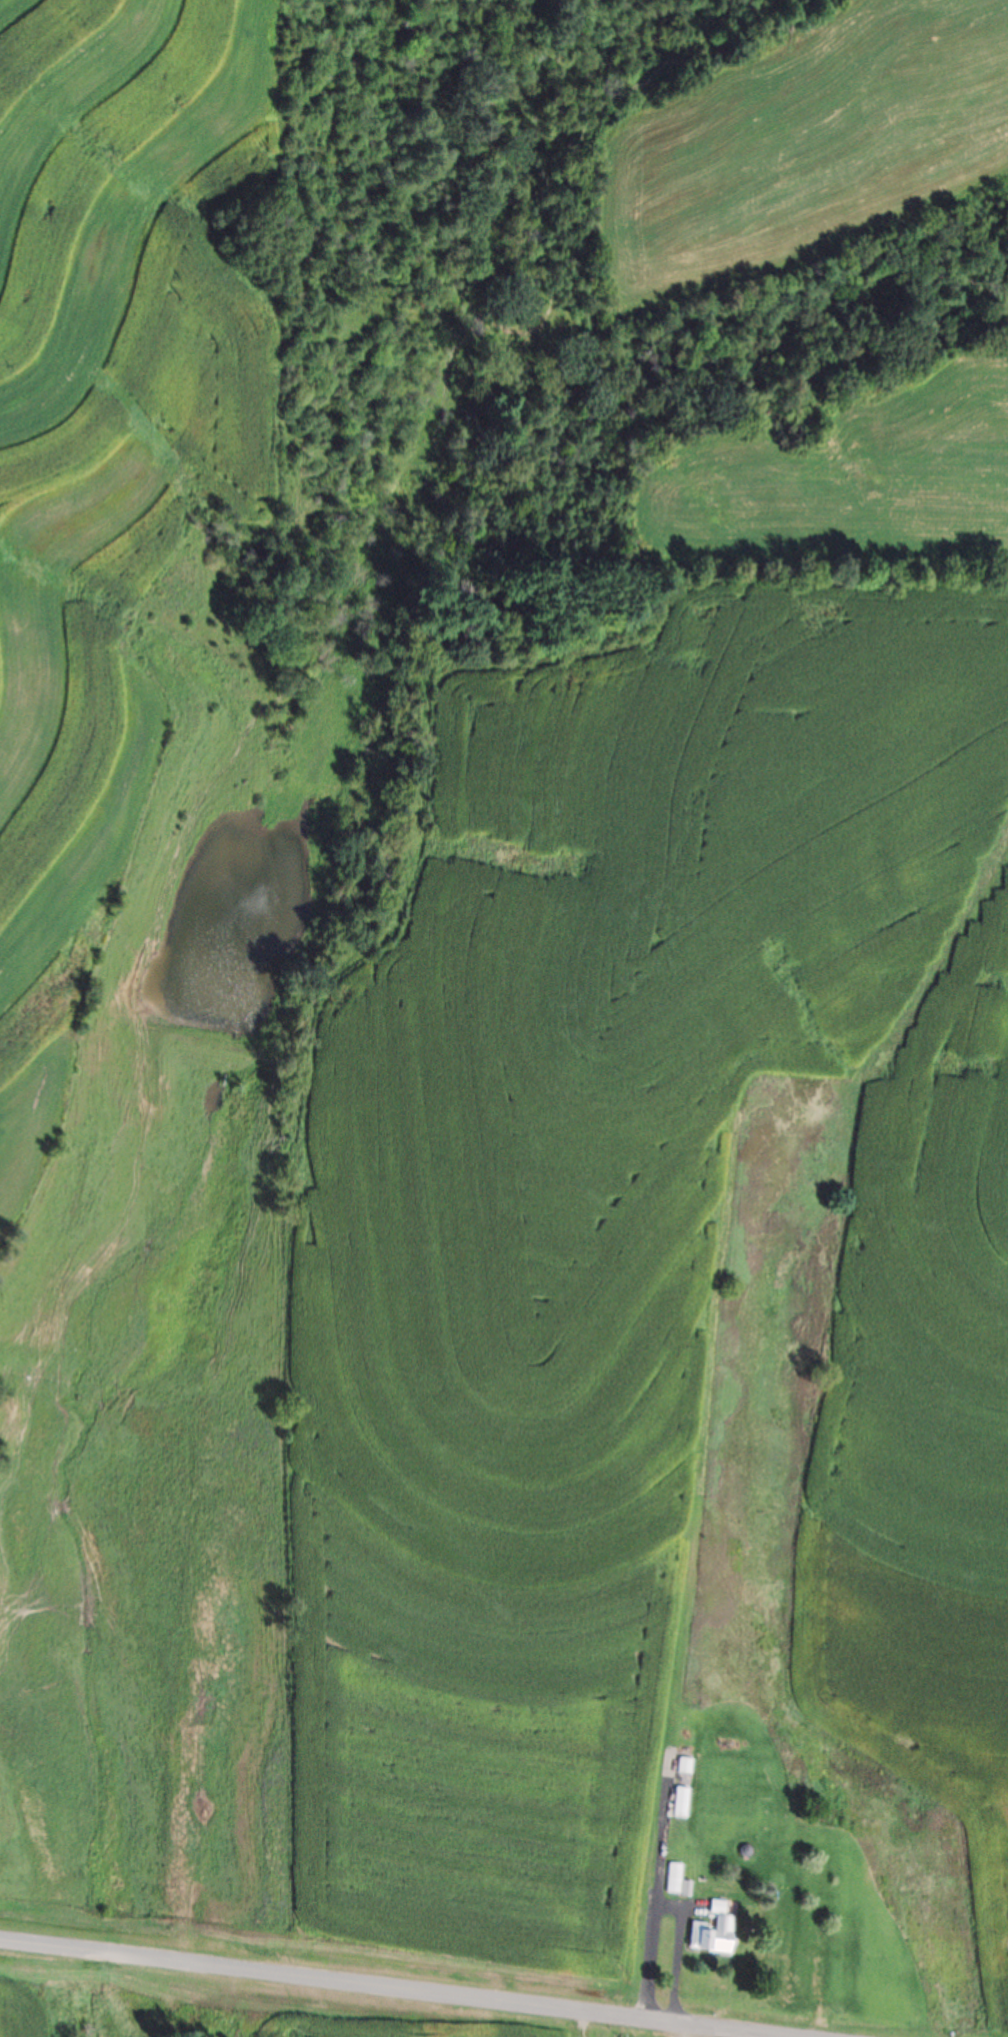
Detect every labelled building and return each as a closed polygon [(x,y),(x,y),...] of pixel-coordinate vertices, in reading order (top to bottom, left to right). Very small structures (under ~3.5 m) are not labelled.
[(669,1894),(684,1894),(684,1864),(669,1864),(669,1894)] [(735,1954),(738,1917),(727,1917),(728,1902),(713,1901),(712,1915),(717,1915),(716,1924),(692,1923),(690,1952),(735,1954)]
